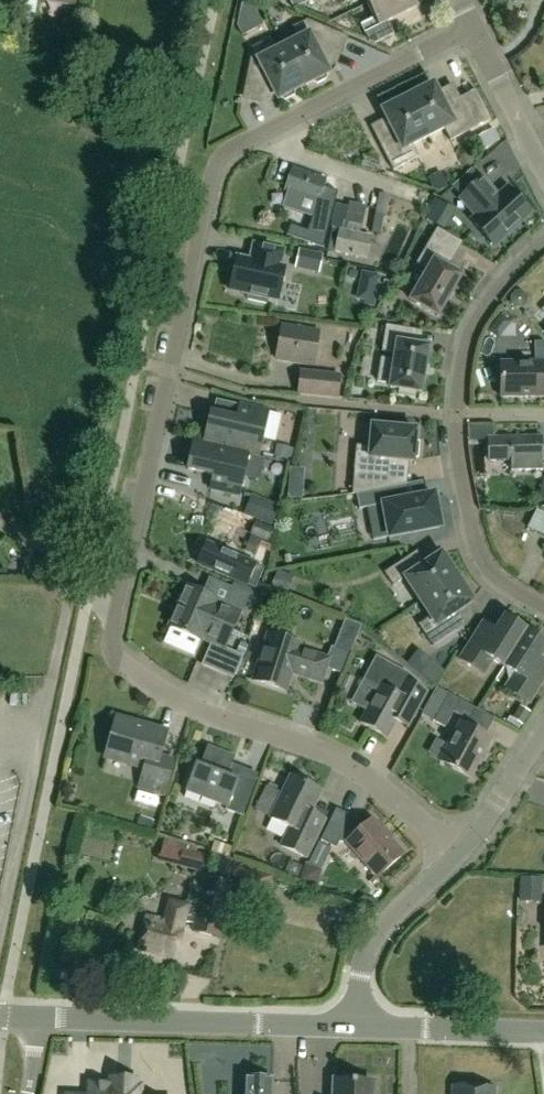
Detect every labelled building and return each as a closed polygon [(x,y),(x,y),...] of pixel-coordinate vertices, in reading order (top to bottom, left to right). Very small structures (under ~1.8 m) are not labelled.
[(15,11),(35,15),(38,0),(72,6),(74,0),(17,0),(15,11)] [(233,26),(239,39),(261,26),(254,12),(256,4),(243,0),(239,0),(233,26)] [(293,10),(309,3),(308,0),(288,0),(293,10)] [(374,20),(360,27),(368,42),(374,45),(394,35),(388,23),(416,9),(412,0),(364,0),(374,20)] [(301,39),(283,48),(303,88),(312,83),(317,85),(325,81),(326,76),(328,74),(317,52),(323,45),(342,53),(348,38),(307,21),(295,27),(301,39)] [(303,88),(283,48),(270,55),(263,44),(246,52),(237,95),(252,99),(257,80),(266,78),(277,101),(280,99),(284,102),(293,97),(294,92),(303,88)] [(407,98),(427,137),(443,129),(449,142),(490,121),(475,91),(444,107),(433,85),(430,87),(426,84),(417,89),(417,94),(407,98)] [(427,137),(407,98),(398,103),(394,101),(385,105),(384,110),(382,111),(395,137),(379,145),(393,171),(418,158),(412,146),(427,137)] [(499,142),(493,129),(480,136),(486,148),(499,142)] [(284,191),(317,203),(325,180),(291,169),(284,191)] [(436,193),(448,187),(442,174),(429,181),(436,193)] [(494,247),(530,214),(507,188),(498,196),(482,179),(460,200),(475,217),(471,221),(494,247)] [(359,235),(361,225),(344,222),(347,205),(335,203),(330,228),(331,228),(327,251),(334,252),(366,259),(371,237),(359,235)] [(374,215),(370,233),(380,235),(383,216),(374,215)] [(437,318),(461,277),(447,269),(463,242),(436,227),(415,264),(425,269),(408,301),(437,318)] [(237,258),(230,292),(283,303),(292,254),(253,245),(250,261),(237,258)] [(306,271),(310,253),(299,250),(295,268),(306,271)] [(335,268),(337,259),(317,255),(315,265),(335,268)] [(359,288),(377,292),(380,278),(362,274),(359,288)] [(511,302),(515,307),(522,307),(526,303),(526,296),(522,292),(516,291),(511,296),(511,302)] [(420,394),(428,348),(412,345),(414,330),(385,325),(381,353),(397,355),(396,362),(380,359),(376,383),(390,385),(389,389),(398,391),(398,394),(415,397),(416,393),(420,394)] [(318,331),(280,326),(275,360),(313,365),(318,331)] [(543,341),(534,341),(534,362),(500,363),(500,398),(543,398),(543,341)] [(341,374),(299,370),(296,395),(338,399),(341,374)] [(193,441),(257,455),(267,413),(239,406),(236,421),(210,415),(203,443),(193,441)] [(412,463),(415,431),(369,427),(367,446),(355,445),(351,495),(356,494),(386,488),(387,477),(388,460),(412,463)] [(489,462),(542,461),(542,437),(489,438),(489,462)] [(257,455),(193,441),(187,470),(213,476),(210,490),(238,496),(247,454),(257,456),(257,455)] [(273,457),(285,460),(288,449),(276,446),(273,457)] [(499,471),(504,491),(515,488),(510,469),(499,471)] [(386,488),(356,494),(359,510),(383,506),(389,538),(440,528),(434,496),(402,502),(399,486),(389,488),(387,477),(386,488)] [(296,485),(288,484),(286,499),(301,500),(302,492),(296,485)] [(279,505),(251,494),(243,515),(271,526),(279,505)] [(535,510),(526,528),(543,536),(543,514),(535,510)] [(274,528),(256,521),(251,535),(244,551),(254,555),(260,538),(268,542),(274,528)] [(234,579),(257,590),(263,576),(246,569),(248,563),(242,561),(242,560),(206,544),(197,564),(233,580),(234,579)] [(412,607),(457,578),(450,568),(454,566),(446,554),(442,556),(441,554),(417,570),(409,557),(384,573),(393,586),(404,579),(420,602),(413,607),(413,606),(412,607)] [(286,591),(292,577),(278,571),(272,585),(286,591)] [(457,578),(412,607),(413,608),(413,607),(420,603),(430,617),(418,625),(432,647),(457,631),(449,618),(472,602),(471,600),(475,598),(467,586),(463,588),(457,578)] [(186,587),(177,608),(232,631),(239,613),(241,614),(249,596),(229,587),(222,603),(186,587)] [(249,596),(246,603),(254,607),(259,596),(251,592),(249,596)] [(232,631),(177,608),(169,628),(200,641),(201,640),(210,644),(201,666),(233,679),(243,656),(224,648),(232,631)] [(494,682),(526,631),(504,617),(495,631),(482,623),(458,660),(483,676),(493,661),(503,667),(494,681),(493,681),(493,682),(494,682)] [(349,655),(361,626),(344,620),(333,648),(349,655)] [(526,631),(494,682),(494,683),(495,682),(494,682),(503,668),(506,670),(509,681),(504,689),(529,705),(543,681),(543,662),(540,660),(543,653),(543,643),(526,631)] [(320,683),(328,660),(298,650),(300,645),(267,634),(252,681),(285,692),(291,674),(320,683)] [(236,653),(243,656),(247,646),(240,643),(236,653)] [(426,692),(405,680),(408,673),(376,655),(364,677),(380,686),(360,723),(387,738),(401,712),(412,718),(426,692)] [(431,683),(443,670),(429,659),(418,672),(431,683)] [(453,713),(469,721),(475,709),(448,695),(435,688),(420,714),(445,727),(453,713)] [(520,706),(512,719),(522,725),(530,712),(520,706)] [(165,795),(174,761),(159,757),(165,733),(116,719),(106,757),(144,768),(139,788),(165,795)] [(439,762),(470,778),(491,740),(460,723),(439,762)] [(242,817),(256,779),(230,769),(234,757),(207,747),(199,767),(195,765),(185,792),(226,807),(225,810),(242,817)] [(305,858),(324,821),(309,814),(320,792),(290,777),(270,819),(290,829),(281,847),(305,858)] [(377,878),(402,856),(371,821),(361,830),(351,818),(351,817),(336,809),(320,841),(336,849),(340,839),(347,843),(377,878)] [(232,847),(214,841),(210,852),(228,858),(232,847)] [(313,853),(325,859),(330,849),(318,843),(313,853)] [(182,849),(177,867),(198,873),(204,856),(182,849)] [(300,881),(316,887),(320,876),(317,870),(305,866),(300,881)] [(138,950),(175,959),(183,928),(181,928),(183,922),(194,924),(192,932),(217,938),(230,885),(205,879),(197,910),(169,903),(164,922),(145,918),(138,950)] [(521,895),(540,896),(540,880),(521,879),(521,895)] [(272,1079),(244,1078),(244,1093),(272,1093),(272,1079)] [(372,1083),(334,1082),(334,1093),(371,1093),(372,1083)]
